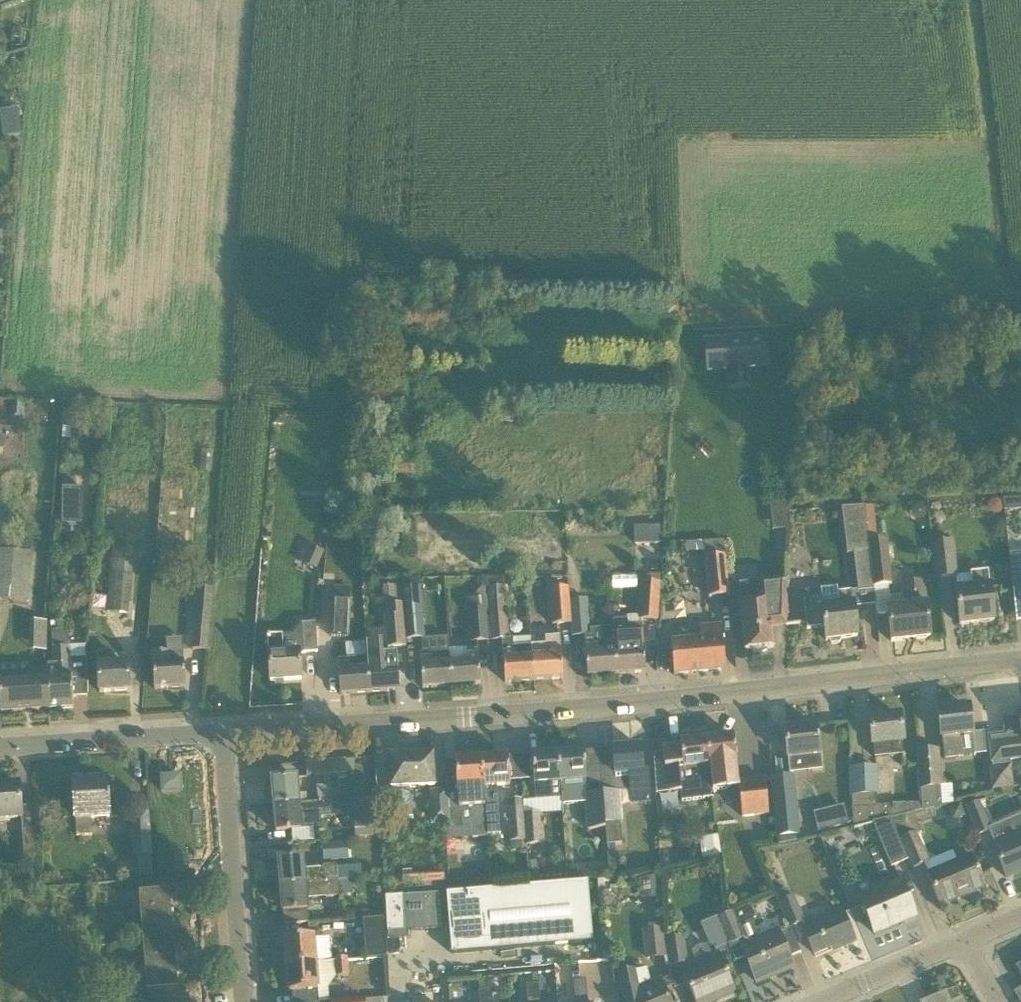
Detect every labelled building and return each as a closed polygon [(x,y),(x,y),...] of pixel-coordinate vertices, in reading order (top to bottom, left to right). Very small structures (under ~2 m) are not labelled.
[(705,338),(705,366),(765,366),(765,338),(705,338)] [(273,411),(273,422),(284,423),(285,411),(273,411)] [(62,489),(62,513),(81,513),(82,489),(62,489)] [(865,506),(841,508),(847,553),(854,553),(858,592),(874,590),(873,587),(865,524),(866,524),(865,506)] [(873,587),(889,585),(884,543),(877,544),(872,506),(865,506),(866,524),(865,524),(873,587)] [(660,526),(634,526),(634,545),(660,544),(660,526)] [(30,540),(0,538),(0,599),(26,601),(30,553),(30,540)] [(723,540),(704,542),(705,557),(704,558),(708,598),(729,596),(723,540)] [(314,563),(321,547),(307,541),(299,557),(314,563)] [(933,544),(937,578),(955,576),(951,542),(933,544)] [(131,560),(132,547),(113,545),(112,557),(110,557),(106,612),(127,613),(132,560),(131,560)] [(1009,554),(1011,572),(1013,592),(1020,591),(1020,553),(1009,554)] [(994,621),(988,571),(969,573),(971,589),(956,591),(959,625),(994,621)] [(191,650),(206,651),(210,610),(209,610),(211,589),(212,573),(198,572),(196,588),(191,650)] [(641,620),(656,621),(658,583),(659,574),(645,574),(645,582),(642,582),(640,615),(639,620),(641,620)] [(787,578),(739,584),(743,629),(745,649),(750,649),(753,653),(766,652),(768,647),(774,647),(772,626),(785,625),(786,625),(787,605),(787,578)] [(904,607),(887,609),(891,641),(930,637),(928,617),(924,580),(901,582),(904,607)] [(492,640),(501,639),(507,639),(503,586),(488,587),(492,640)] [(569,587),(549,589),(552,625),(571,623),(569,600),(569,587)] [(825,640),(829,640),(832,643),(839,643),(841,638),(857,636),(854,605),(852,605),(851,592),(838,593),(837,587),(821,588),(822,596),(803,598),(804,608),(807,628),(824,626),(825,640)] [(420,588),(403,589),(407,640),(424,638),(420,588)] [(467,599),(471,642),(488,640),(485,610),(487,609),(486,597),(467,599)] [(584,635),(588,635),(587,629),(586,599),(569,600),(571,623),(571,636),(584,635)] [(349,603),(332,603),(331,637),(348,637),(349,603)] [(388,616),(384,617),(387,649),(406,647),(402,605),(387,607),(388,616)] [(616,674),(645,672),(642,630),(641,620),(639,620),(640,615),(627,616),(627,619),(613,620),(614,640),(616,674)] [(34,668),(37,709),(73,706),(72,697),(88,696),(85,645),(69,646),(68,631),(64,632),(65,629),(63,629),(62,621),(50,622),(50,630),(52,630),(52,632),(52,647),(51,647),(52,664),(47,664),(47,667),(34,668)] [(315,622),(301,623),(303,653),(317,652),(315,622)] [(725,670),(723,650),(721,625),(700,627),(701,639),(670,642),(674,675),(725,670)] [(614,640),(600,641),(599,628),(587,629),(588,635),(584,635),(587,676),(616,674),(614,640)] [(301,679),(300,659),(299,654),(282,655),(281,635),(267,636),(270,680),(301,679)] [(534,680),(563,678),(560,636),(545,637),(545,644),(530,646),(531,657),(532,657),(534,680)] [(534,680),(532,657),(531,657),(530,646),(530,637),(507,639),(501,639),(502,648),(505,682),(534,680)] [(185,686),(182,638),(165,639),(166,650),(152,651),(154,688),(185,686)] [(367,657),(365,657),(366,669),(368,692),(398,690),(396,670),(395,655),(382,656),(381,643),(366,644),(367,657)] [(448,649),(448,651),(449,662),(451,686),(480,684),(477,649),(466,650),(466,647),(448,649)] [(448,651),(419,653),(422,688),(451,686),(449,662),(448,651)] [(129,689),(128,669),(127,664),(111,665),(110,652),(97,653),(99,691),(129,689)] [(339,694),(368,692),(366,669),(365,657),(348,659),(337,660),(338,674),(339,694)] [(28,668),(28,664),(0,666),(0,703),(0,711),(37,709),(34,668),(28,668)] [(971,732),(971,728),(968,708),(939,711),(941,735),(942,735),(944,757),(972,754),(970,732),(971,732)] [(988,736),(988,742),(991,762),(1009,759),(1020,758),(1020,714),(1018,714),(1019,718),(1003,720),(1005,734),(988,736)] [(903,740),(902,736),(900,716),(870,719),(874,757),(903,753),(901,741),(903,740)] [(816,726),(784,729),(786,749),(787,758),(806,756),(808,770),(813,769),(821,769),(819,755),(820,755),(818,745),(816,726)] [(706,738),(712,789),(738,786),(735,761),(736,761),(733,735),(706,738)] [(713,797),(712,789),(706,738),(680,742),(680,748),(662,750),(668,792),(680,791),(682,801),(713,797)] [(642,770),(640,747),(627,748),(625,745),(616,745),(614,749),(613,749),(614,768),(614,772),(601,773),(601,779),(602,779),(605,823),(607,844),(622,843),(620,823),(623,823),(621,791),(630,790),(641,789),(642,803),(649,802),(648,789),(646,770),(642,770)] [(936,750),(917,752),(922,811),(940,806),(939,786),(936,750)] [(603,823),(605,823),(602,779),(601,779),(586,780),(584,751),(557,753),(561,798),(580,797),(580,802),(586,802),(587,828),(604,827),(603,823)] [(557,753),(531,754),(533,782),(535,800),(561,798),(557,753)] [(389,757),(390,777),(391,787),(392,787),(393,801),(398,806),(405,806),(410,800),(409,786),(434,785),(433,755),(389,757)] [(481,758),(484,807),(485,807),(497,806),(496,785),(509,784),(507,756),(481,758)] [(481,758),(455,760),(457,788),(458,803),(460,803),(460,808),(470,807),(471,819),(472,838),(487,837),(485,807),(484,807),(481,758)] [(992,767),(990,767),(992,790),(1014,788),(1011,765),(1010,765),(992,767)] [(853,828),(871,823),(889,819),(889,806),(877,806),(877,792),(876,767),(851,768),(852,793),(853,828)] [(331,801),(340,801),(339,789),(339,778),(347,777),(346,773),(317,776),(318,790),(318,802),(331,801)] [(179,776),(162,776),(162,791),(180,790),(179,776)] [(269,805),(298,802),(296,776),(271,779),(273,794),(268,794),(269,805)] [(790,776),(771,778),(776,836),(795,835),(790,776)] [(109,817),(108,799),(107,779),(72,781),(74,819),(75,819),(76,836),(92,835),(91,818),(109,817)] [(743,817),(768,815),(764,779),(739,781),(743,817)] [(21,818),(19,785),(0,786),(0,819),(21,818)] [(447,804),(446,804),(445,791),(430,792),(432,823),(444,823),(444,821),(448,821),(447,804)] [(380,836),(378,798),(354,799),(355,836),(380,836)] [(523,839),(520,800),(506,801),(509,840),(523,839)] [(298,804),(298,802),(269,805),(270,815),(274,815),(276,831),(300,828),(320,827),(319,817),(332,816),(331,801),(318,802),(298,804)] [(965,807),(977,834),(988,829),(977,802),(965,807)] [(448,821),(448,835),(459,834),(458,828),(461,828),(460,808),(460,803),(458,803),(447,804),(448,821)] [(817,811),(822,830),(852,822),(847,803),(817,811)] [(134,854),(137,854),(139,876),(151,876),(147,813),(131,814),(134,854)] [(913,813),(891,819),(908,859),(909,858),(913,867),(926,861),(915,835),(921,833),(913,813)] [(542,844),(540,814),(524,815),(525,845),(542,844)] [(993,843),(1005,873),(1006,872),(1020,866),(1020,815),(1009,820),(1006,828),(1009,837),(994,843),(993,843)] [(890,867),(908,859),(891,819),(889,819),(871,823),(890,867)] [(36,829),(22,830),(24,858),(25,873),(39,872),(38,857),(36,829)] [(348,860),(347,843),(322,844),(323,861),(348,860)] [(984,887),(971,855),(926,873),(940,905),(984,887)] [(275,885),(351,879),(361,879),(360,870),(360,866),(336,868),(336,865),(323,866),(323,869),(303,870),(302,856),(278,858),(279,874),(275,874),(275,885)] [(538,860),(527,861),(529,883),(539,882),(538,860)] [(403,891),(444,890),(443,872),(403,874),(403,891)] [(275,885),(276,895),(281,895),(282,910),(302,909),(306,908),(305,897),(352,894),(351,879),(275,885)] [(451,953),(592,941),(587,881),(446,894),(451,953)] [(874,894),(860,899),(862,904),(866,915),(874,933),(901,922),(915,916),(913,911),(905,893),(900,882),(874,894)] [(181,890),(138,893),(140,917),(183,913),(181,890)] [(401,896),(384,897),(387,931),(404,930),(401,896)] [(779,902),(789,926),(801,921),(792,897),(779,902)] [(750,905),(717,919),(727,944),(731,952),(735,963),(746,958),(755,981),(776,973),(776,974),(793,967),(777,930),(757,939),(753,919),(755,918),(750,905)] [(113,910),(101,911),(101,920),(114,919),(113,910)] [(854,941),(846,923),(841,911),(802,927),(814,954),(839,943),(841,947),(854,941)] [(183,913),(140,917),(142,940),(184,936),(183,913)] [(386,957),(383,918),(363,919),(366,958),(386,957)] [(717,918),(701,924),(709,944),(713,946),(717,956),(719,955),(719,957),(731,952),(727,944),(717,919),(717,918)] [(644,930),(647,957),(663,955),(659,928),(644,930)] [(115,933),(103,934),(103,943),(116,942),(115,933)] [(184,936),(142,940),(144,962),(186,959),(184,936)] [(315,962),(313,936),(284,938),(287,965),(315,962)] [(681,938),(666,939),(669,964),(666,965),(674,987),(687,982),(695,1001),(704,1001),(717,997),(718,999),(734,992),(719,957),(719,955),(717,956),(712,958),(707,946),(701,945),(695,948),(691,953),(695,962),(684,967),(684,962),(681,938)] [(116,942),(103,943),(104,951),(117,950),(116,942)] [(186,959),(144,962),(146,985),(188,982),(186,959)] [(597,960),(597,961),(596,961),(598,985),(614,984),(611,959),(597,960)] [(346,960),(334,961),(336,976),(347,975),(346,960)] [(287,965),(289,991),(317,989),(315,962),(287,965)] [(618,973),(622,995),(625,1001),(669,1001),(667,999),(660,980),(651,983),(647,968),(633,972),(633,970),(618,973)] [(119,979),(106,980),(107,988),(120,987),(119,979)] [(579,979),(573,980),(574,992),(586,991),(585,979),(579,979)] [(146,985),(147,1001),(190,1001),(188,982),(146,985)] [(538,983),(525,984),(525,986),(526,997),(539,996),(538,983)] [(120,987),(107,988),(108,997),(120,996),(120,987)] [(478,989),(477,989),(478,1001),(491,1000),(490,988),(485,988),(478,989)] [(574,992),(574,993),(575,1001),(587,1001),(586,991),(574,992)] [(962,998),(951,1001),(947,991),(921,1001),(965,1001),(962,998)]
